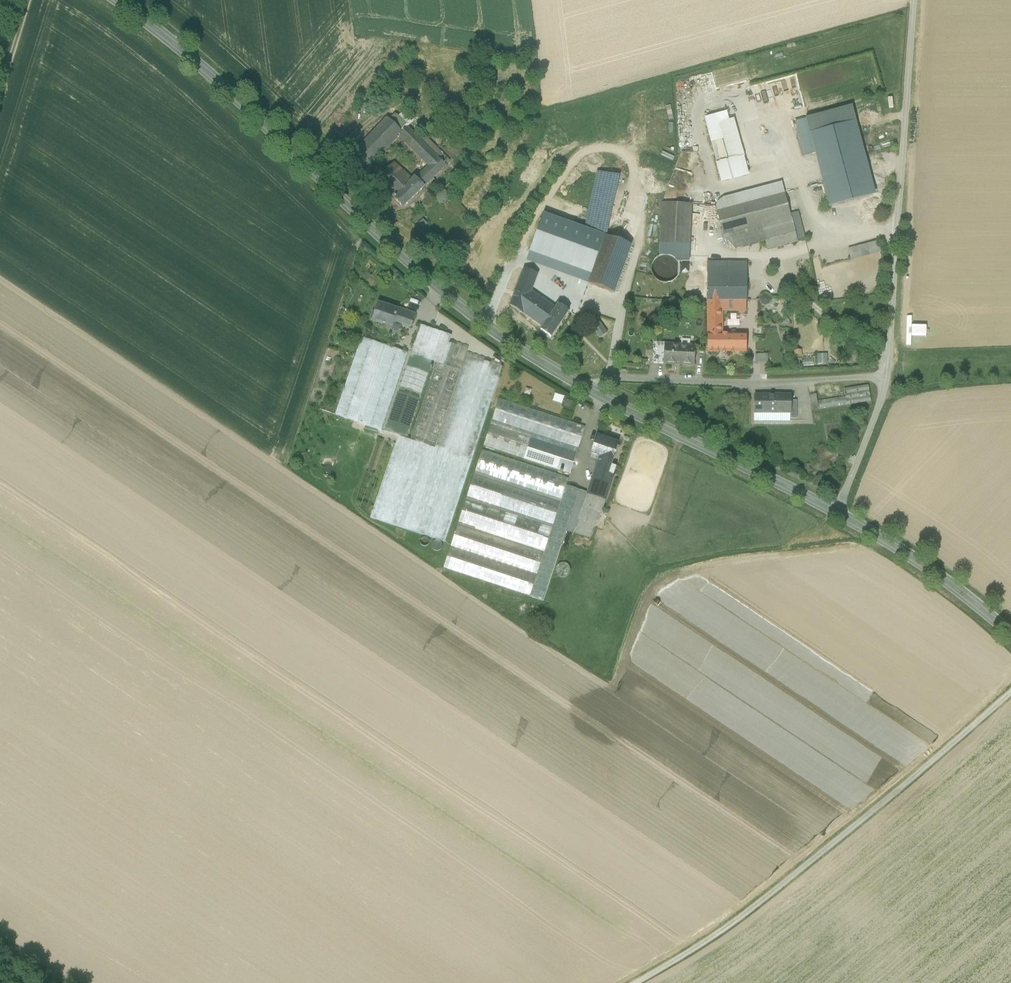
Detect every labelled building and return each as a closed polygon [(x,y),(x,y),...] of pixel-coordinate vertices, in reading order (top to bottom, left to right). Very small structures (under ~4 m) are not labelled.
[(459,111),(451,110),(450,122),(458,123),(459,111)] [(387,118),(351,155),(367,171),(373,165),(399,137),(403,133),(402,133),(387,118)] [(733,121),(719,124),(730,161),(717,165),(720,181),(748,174),(733,121)] [(856,123),(810,135),(830,207),(875,196),(856,123)] [(414,134),(407,127),(402,133),(403,133),(399,137),(406,143),(414,134)] [(421,141),(414,134),(406,143),(429,167),(438,158),(421,141)] [(429,167),(422,173),(430,182),(450,163),(442,155),(443,153),(426,136),(421,141),(438,158),(429,167)] [(412,180),(394,163),(382,175),(373,165),(367,171),(396,198),(412,180)] [(614,175),(598,172),(588,222),(604,225),(614,175)] [(396,198),(394,199),(403,208),(430,182),(422,173),(416,179),(415,177),(412,180),(396,198)] [(782,185),(724,201),(716,206),(717,212),(784,194),(782,185)] [(784,194),(717,212),(727,250),(734,250),(765,242),(767,250),(797,242),(790,215),(784,194)] [(692,205),(662,203),(660,243),(690,245),(691,225),(692,205)] [(705,206),(692,205),(691,225),(710,223),(705,206)] [(805,240),(798,212),(790,215),(797,242),(805,240)] [(604,225),(588,222),(587,230),(603,233),(604,225)] [(596,262),(591,275),(583,272),(579,281),(588,284),(614,294),(632,246),(606,236),(596,262)] [(690,245),(660,243),(659,256),(660,256),(665,255),(666,255),(671,256),(672,256),(674,258),(677,260),(678,263),(679,266),(689,266),(690,245)] [(564,259),(538,249),(529,271),(538,275),(566,285),(576,289),(579,281),(583,272),(585,266),(564,259)] [(587,259),(567,252),(564,259),(585,266),(587,259)] [(596,262),(587,259),(585,266),(583,272),(591,275),(596,262)] [(746,263),(707,262),(707,274),(746,275),(746,263)] [(707,277),(689,276),(689,266),(679,266),(680,269),(679,272),(678,275),(677,277),(675,279),(673,281),(671,282),(668,283),(667,302),(707,304),(707,300),(707,277)] [(524,269),(510,305),(523,314),(531,292),(538,275),(529,271),(524,269)] [(746,275),(707,274),(707,277),(707,300),(722,300),(746,300),(746,275)] [(576,289),(566,285),(563,293),(574,296),(576,289)] [(556,308),(531,292),(523,314),(542,327),(556,308)] [(722,300),(707,300),(707,304),(708,352),(728,352),(728,334),(722,334),(722,311),(722,300)] [(746,300),(722,300),(722,311),(746,312),(746,300)] [(390,308),(379,305),(373,320),(392,327),(394,319),(401,321),(401,323),(410,326),(414,315),(391,307),(390,308)] [(542,327),(541,330),(551,338),(569,311),(558,305),(556,308),(542,327)] [(394,319),(392,327),(399,329),(401,323),(401,321),(394,319)] [(433,362),(436,362),(447,365),(456,340),(457,337),(421,325),(411,354),(433,362)] [(746,334),(728,334),(728,352),(746,352),(746,334)] [(361,337),(335,415),(357,422),(383,345),(361,337)] [(456,340),(447,365),(455,368),(461,352),(464,343),(456,340)] [(666,344),(653,343),(652,363),(664,364),(665,345),(666,345),(666,344)] [(666,345),(665,345),(664,364),(693,366),(694,347),(666,345)] [(386,346),(360,423),(381,431),(408,353),(386,346)] [(465,366),(498,377),(502,366),(461,352),(455,368),(463,371),(465,366)] [(767,364),(767,353),(755,354),(755,364),(767,364)] [(428,374),(433,362),(411,354),(407,366),(428,374)] [(436,362),(410,440),(437,449),(463,371),(455,368),(447,365),(436,362)] [(398,436),(397,439),(371,518),(444,543),(498,377),(465,366),(463,371),(437,449),(410,440),(406,439),(398,436)] [(407,366),(384,431),(398,436),(406,439),(428,374),(407,366)] [(868,385),(844,389),(845,397),(846,405),(871,401),(868,385)] [(816,395),(809,396),(812,410),(818,409),(817,401),(816,395)] [(790,396),(754,396),(754,414),(790,414),(790,401),(790,396)] [(845,397),(817,401),(818,409),(846,405),(845,397)] [(585,427),(499,399),(492,421),(578,449),(585,427)] [(566,399),(563,406),(572,410),(575,402),(566,399)] [(564,449),(490,425),(483,447),(557,471),(560,459),(564,449)] [(610,441),(597,437),(591,455),(600,457),(611,461),(612,461),(617,444),(610,442),(610,441)] [(577,453),(564,449),(560,459),(573,464),(577,453)] [(569,478),(482,450),(475,472),(561,500),(566,485),(569,478)] [(611,461),(600,457),(598,464),(609,468),(611,461)] [(573,464),(560,459),(557,471),(570,475),(573,464)] [(609,468),(598,464),(588,495),(590,496),(605,501),(613,478),(607,476),(609,468)] [(560,504),(474,475),(467,498),(553,526),(560,504)] [(580,490),(566,485),(561,500),(560,504),(553,526),(552,529),(545,551),(544,553),(530,597),(543,601),(566,532),(575,505),(579,492),(580,490)] [(590,496),(588,495),(579,492),(575,505),(586,509),(590,496)] [(590,496),(586,509),(593,511),(601,513),(605,501),(590,496)] [(552,529),(465,501),(458,523),(545,551),(552,529)] [(575,505),(566,532),(584,538),(593,511),(586,509),(575,505)] [(544,553),(458,525),(443,569),(530,597),(544,553)] [(427,546),(427,545),(427,543),(426,541),(424,540),(423,540),(421,540),(419,541),(418,543),(418,545),(418,547),(419,548),(421,549),(423,549),(425,549),(426,548),(427,546)] [(441,552),(441,550),(440,548),(439,546),(438,545),(436,545),(434,545),(433,547),(432,548),(431,550),(432,552),(433,553),(434,554),(436,555),(438,554),(439,553),(441,552)] [(567,571),(567,569),(567,567),(566,565),(564,564),(562,564),(560,564),(558,566),(557,567),(556,569),(557,572),(558,573),(560,575),(562,575),(564,574),(566,573),(567,571)]
